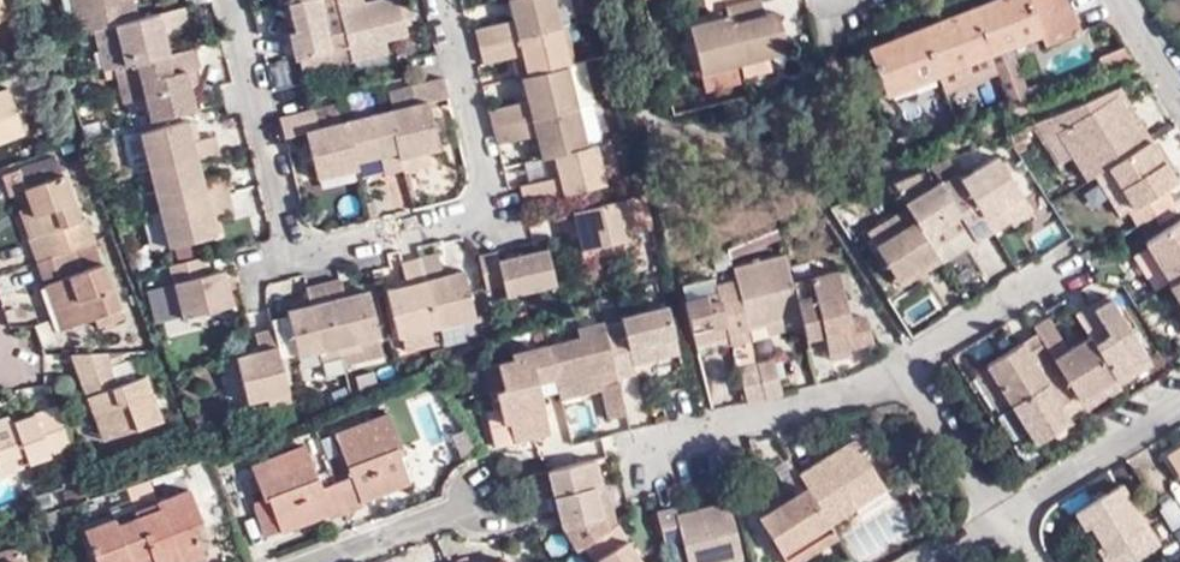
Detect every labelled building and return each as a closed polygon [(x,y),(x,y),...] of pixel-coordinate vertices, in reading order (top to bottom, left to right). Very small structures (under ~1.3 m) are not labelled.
[(78,36),(92,33),(137,22),(130,0),(120,0),(118,0),(68,0),(78,36)] [(272,10),(283,7),(288,6),(286,0),(269,0),(272,10)] [(283,7),(288,34),(284,35),(290,62),(295,61),(325,54),(326,59),(345,55),(334,12),(332,0),(310,0),(288,6),(283,7)] [(357,0),(332,0),(334,12),(358,6),(357,0)] [(345,55),(347,64),(382,56),(379,43),(401,39),(392,0),(382,0),(358,6),(334,12),(345,55)] [(474,49),(557,28),(551,0),(508,0),(503,2),(508,23),(510,30),(503,32),(501,24),(470,32),(474,49)] [(736,64),(785,52),(777,10),(764,14),(761,0),(745,0),(722,6),(724,16),(736,64)] [(1027,0),(991,0),(867,49),(886,94),(937,74),(989,54),(1040,34),(1027,0)] [(1040,34),(1044,45),(1081,31),(1073,11),(1070,11),(1066,0),(1027,0),(1040,34)] [(137,22),(92,33),(102,74),(112,72),(132,67),(167,58),(163,42),(154,44),(153,37),(161,35),(187,29),(182,10),(137,22)] [(732,65),(736,64),(724,16),(689,25),(700,73),(732,65)] [(508,23),(501,24),(503,32),(510,30),(508,23)] [(565,67),(572,66),(568,46),(569,45),(565,26),(557,28),(565,67)] [(516,58),(521,78),(565,67),(557,28),(474,49),(478,67),(509,60),(508,51),(514,51),(516,58)] [(154,44),(163,42),(161,35),(153,37),(154,44)] [(509,60),(516,58),(514,51),(508,51),(509,60)] [(141,101),(148,123),(191,112),(187,91),(183,74),(191,72),(196,70),(191,52),(167,58),(132,67),(141,101)] [(325,54),(295,61),(298,76),(347,65),(347,64),(345,55),(326,59),(325,54)] [(989,54),(937,74),(944,92),(996,73),(989,54)] [(485,112),(490,130),(591,104),(581,63),(572,66),(565,67),(521,78),(516,79),(521,104),(485,112)] [(737,83),(732,65),(700,73),(704,93),(737,83)] [(132,67),(112,72),(120,106),(141,101),(132,67)] [(183,74),(187,91),(195,88),(191,72),(183,74)] [(425,104),(445,100),(440,81),(410,89),(409,89),(412,107),(388,113),(385,114),(397,161),(420,155),(436,151),(425,104)] [(23,129),(8,87),(0,90),(0,137),(23,129)] [(412,107),(409,89),(385,95),(388,113),(412,107)] [(1115,91),(1110,93),(1128,127),(1136,124),(1115,91)] [(1068,158),(1083,182),(1092,176),(1104,169),(1147,143),(1136,124),(1128,127),(1110,93),(1044,120),(1068,158)] [(533,138),(538,161),(551,158),(593,147),(600,145),(591,104),(490,130),(494,148),(525,140),(523,132),(531,130),(533,138)] [(332,108),(310,114),(314,131),(337,125),(332,108)] [(309,113),(276,121),(281,140),(302,135),(314,181),(354,172),(353,165),(343,124),(337,125),(314,131),(310,114),(309,113)] [(343,124),(353,165),(376,160),(380,177),(399,173),(397,161),(385,114),(343,124)] [(1044,120),(1031,126),(1055,165),(1068,158),(1044,120)] [(193,122),(186,124),(191,144),(198,142),(193,122)] [(140,136),(149,174),(196,162),(218,156),(214,138),(198,142),(191,144),(186,124),(140,136)] [(525,140),(533,138),(531,130),(523,132),(525,140)] [(120,140),(130,179),(149,174),(140,136),(120,140)] [(603,186),(618,182),(609,143),(600,145),(593,147),(603,186)] [(1122,214),(1132,230),(1169,207),(1160,191),(1172,183),(1147,143),(1104,169),(1130,210),(1122,214)] [(521,207),(603,186),(593,147),(551,158),(556,179),(556,187),(550,188),(549,180),(544,182),(516,189),(521,207)] [(397,161),(399,173),(423,168),(420,155),(397,161)] [(956,179),(988,230),(1005,221),(1001,214),(1020,201),(994,156),(956,179)] [(551,158),(538,161),(544,182),(549,180),(556,179),(551,158)] [(149,174),(159,211),(227,194),(223,175),(201,181),(196,162),(149,174)] [(1118,217),(1122,214),(1130,210),(1104,169),(1092,176),(1118,217)] [(26,239),(35,261),(93,240),(85,218),(79,220),(62,174),(25,188),(31,207),(40,233),(29,237),(26,239)] [(935,182),(902,201),(906,207),(929,247),(962,227),(970,240),(988,230),(956,179),(953,175),(937,184),(935,182)] [(227,194),(159,211),(168,249),(215,238),(210,217),(217,216),(231,212),(227,194)] [(632,240),(622,201),(553,217),(557,234),(570,231),(575,253),(632,240)] [(1001,214),(1005,221),(1009,226),(1029,215),(1020,201),(1001,214)] [(21,212),(29,237),(40,233),(31,207),(21,212)] [(915,274),(937,260),(937,258),(929,247),(906,207),(866,231),(893,277),(911,266),(915,274)] [(210,217),(215,238),(221,235),(217,216),(210,217)] [(1179,277),(1179,221),(1140,245),(1166,286),(1179,277)] [(929,247),(937,258),(970,240),(962,227),(929,247)] [(93,240),(35,261),(51,305),(60,302),(69,328),(92,320),(118,310),(93,240)] [(476,260),(484,292),(502,288),(503,300),(553,288),(544,252),(496,264),(495,255),(476,260)] [(731,266),(735,281),(746,328),(765,324),(767,334),(801,326),(790,280),(785,253),(731,266)] [(418,261),(434,330),(471,321),(460,274),(440,279),(435,257),(418,261)] [(201,260),(167,269),(179,320),(229,307),(220,273),(205,276),(201,260)] [(396,339),(434,330),(418,261),(399,266),(403,287),(385,293),(396,339)] [(897,284),(915,274),(911,266),(893,277),(897,284)] [(801,326),(806,347),(825,342),(828,358),(849,354),(848,344),(870,340),(864,317),(858,311),(852,312),(848,296),(842,297),(836,269),(790,280),(801,326)] [(1166,286),(1163,288),(1179,315),(1179,277),(1166,286)] [(714,279),(680,287),(694,344),(730,335),(732,342),(737,368),(755,363),(754,362),(746,328),(735,281),(716,286),(714,279)] [(321,287),(338,357),(358,352),(356,345),(376,339),(365,293),(342,298),(339,283),(321,287)] [(316,354),(318,363),(338,357),(321,287),(304,291),(307,307),(284,313),(296,359),(316,354)] [(1085,307),(1070,315),(1083,337),(1108,378),(1140,359),(1105,300),(1087,310),(1085,307)] [(60,302),(51,305),(60,332),(69,328),(60,302)] [(620,324),(604,327),(614,367),(617,377),(636,372),(634,362),(678,352),(666,305),(618,316),(620,324)] [(122,319),(118,310),(92,320),(95,329),(122,319)] [(556,377),(558,388),(599,377),(598,371),(614,367),(604,327),(602,319),(577,326),(578,335),(548,343),(556,377)] [(1045,319),(1028,328),(1032,334),(1038,343),(1057,375),(1072,399),(1108,378),(1083,337),(1062,350),(1045,319)] [(269,409),(289,405),(272,332),(254,336),(258,354),(237,359),(248,405),(267,401),(269,409)] [(1038,343),(1032,334),(1020,341),(1025,350),(1038,343)] [(694,344),(696,350),(732,342),(730,335),(694,344)] [(338,357),(340,365),(379,356),(376,339),(356,345),(358,352),(338,357)] [(1025,350),(1020,341),(980,365),(1004,407),(1057,375),(1038,343),(1025,350)] [(538,381),(556,377),(548,343),(511,351),(512,358),(483,365),(493,408),(500,406),(504,422),(509,420),(514,440),(550,431),(541,393),(529,396),(527,383),(538,381)] [(104,352),(73,353),(87,395),(94,393),(109,437),(159,419),(143,373),(133,376),(127,358),(107,363),(104,352)] [(322,379),(343,374),(340,365),(338,357),(318,363),(322,379)] [(755,363),(763,398),(781,394),(771,357),(754,362),(755,363)] [(1144,366),(1140,359),(1108,378),(1113,385),(1144,366)] [(737,368),(745,402),(763,398),(755,363),(737,368)] [(969,372),(993,414),(1004,407),(980,365),(969,372)] [(356,396),(374,388),(372,375),(354,379),(356,396)] [(1082,416),(1079,410),(1072,399),(1057,375),(1004,407),(1006,410),(1019,431),(1027,443),(1064,422),(1066,425),(1082,416)] [(558,388),(561,398),(601,389),(601,385),(599,377),(558,388)] [(1079,410),(1115,388),(1113,385),(1108,378),(1072,399),(1079,410)] [(529,396),(541,393),(538,381),(527,383),(529,396)] [(601,385),(601,389),(608,418),(626,414),(618,382),(601,385)] [(94,393),(87,395),(102,439),(109,437),(94,393)] [(71,448),(57,407),(9,425),(6,417),(0,420),(0,463),(20,457),(22,465),(71,448)] [(1008,438),(1019,431),(1006,410),(994,416),(1008,438)] [(352,478),(335,484),(346,513),(361,508),(360,504),(409,485),(395,451),(401,448),(388,415),(335,436),(352,478)] [(793,472),(803,486),(825,522),(848,509),(851,513),(882,493),(848,439),(793,472)] [(1164,455),(1179,480),(1179,446),(1164,455)] [(346,513),(335,484),(320,490),(304,447),(251,467),(265,502),(268,500),(280,531),(281,534),(329,515),(331,519),(346,513)] [(0,472),(22,465),(20,457),(0,463),(0,472)] [(579,549),(583,546),(610,528),(603,515),(596,486),(602,485),(596,459),(550,470),(563,526),(579,549)] [(62,487),(82,480),(78,467),(58,474),(62,487)] [(155,504),(147,479),(126,487),(135,512),(155,504)] [(1073,513),(1083,530),(1088,527),(1103,553),(1099,557),(1103,561),(1125,561),(1155,544),(1119,484),(1073,513)] [(833,536),(825,522),(803,486),(754,516),(782,561),(790,561),(833,536)] [(155,504),(135,512),(149,552),(152,561),(189,561),(201,557),(190,528),(201,524),(189,491),(155,504)] [(268,500),(265,502),(254,505),(266,536),(280,531),(268,500)] [(729,505),(676,519),(674,511),(656,515),(664,547),(680,543),(686,561),(742,561),(729,505)] [(40,514),(46,534),(59,529),(54,510),(40,514)] [(135,512),(83,531),(94,561),(127,561),(149,552),(135,512)] [(593,561),(639,561),(635,556),(629,560),(619,544),(625,539),(616,524),(610,528),(583,546),(593,561)] [(629,560),(635,556),(625,539),(619,544),(629,560)] [(17,550),(0,554),(0,561),(20,561),(17,550)] [(127,561),(148,561),(152,561),(149,552),(127,561)]
